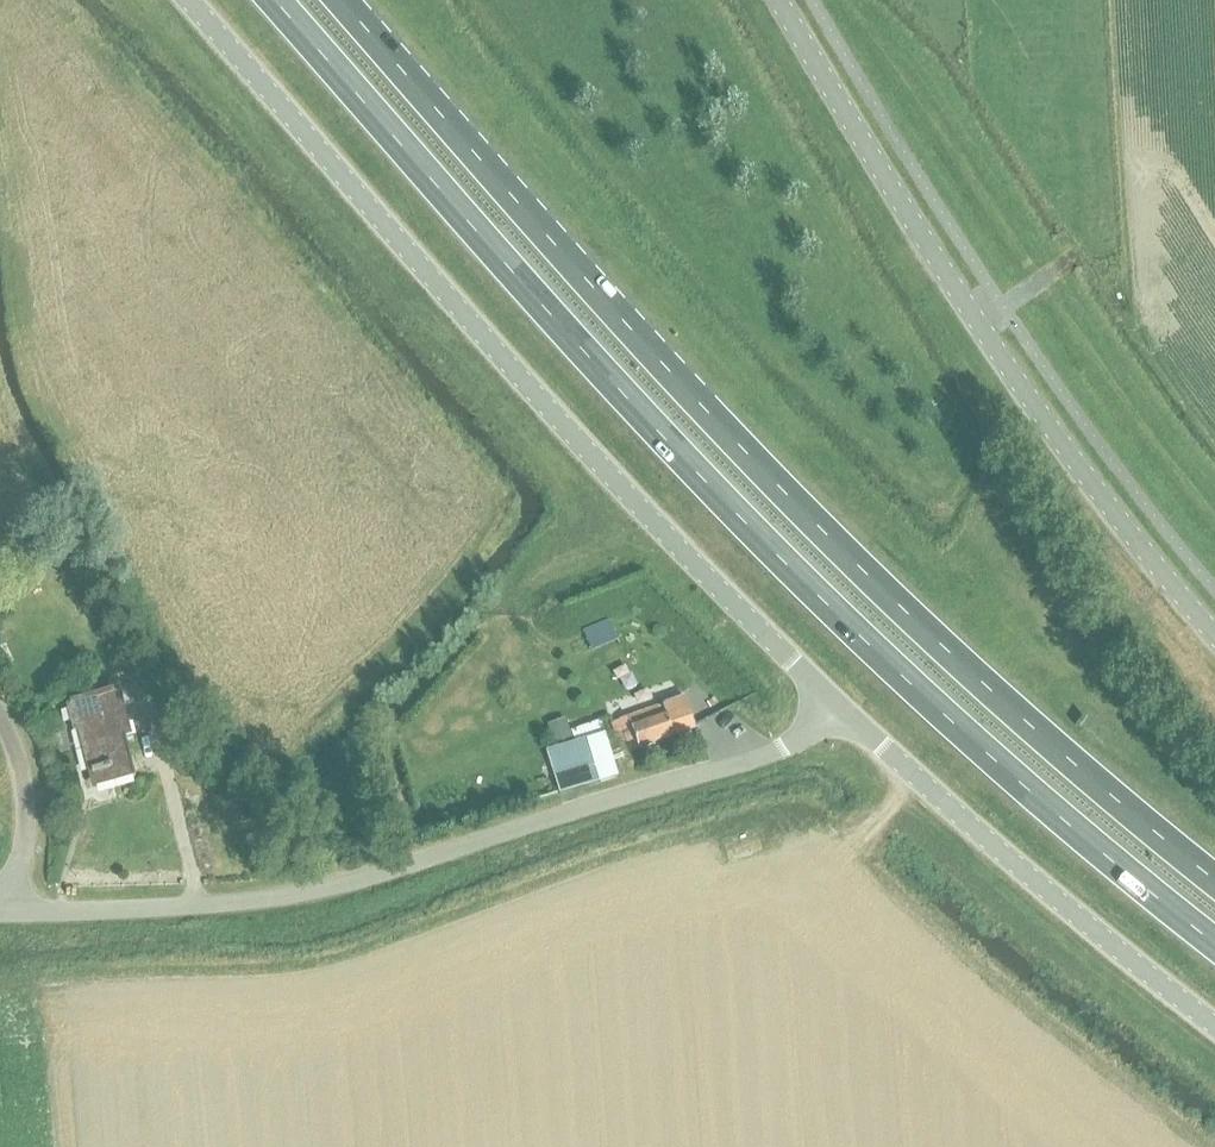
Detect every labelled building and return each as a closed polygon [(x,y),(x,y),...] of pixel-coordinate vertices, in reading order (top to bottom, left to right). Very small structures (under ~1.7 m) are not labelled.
[(112,768),(115,776),(132,772),(112,693),(65,705),(72,731),(90,726),(94,745),(86,747),(93,773),(112,768)] [(628,717),(619,720),(629,751),(696,728),(685,697),(628,717)] [(723,720),(715,697),(701,703),(709,726),(723,720)] [(571,714),(556,716),(559,735),(574,732),(571,714)] [(546,750),(558,794),(617,776),(604,733),(546,750)]
